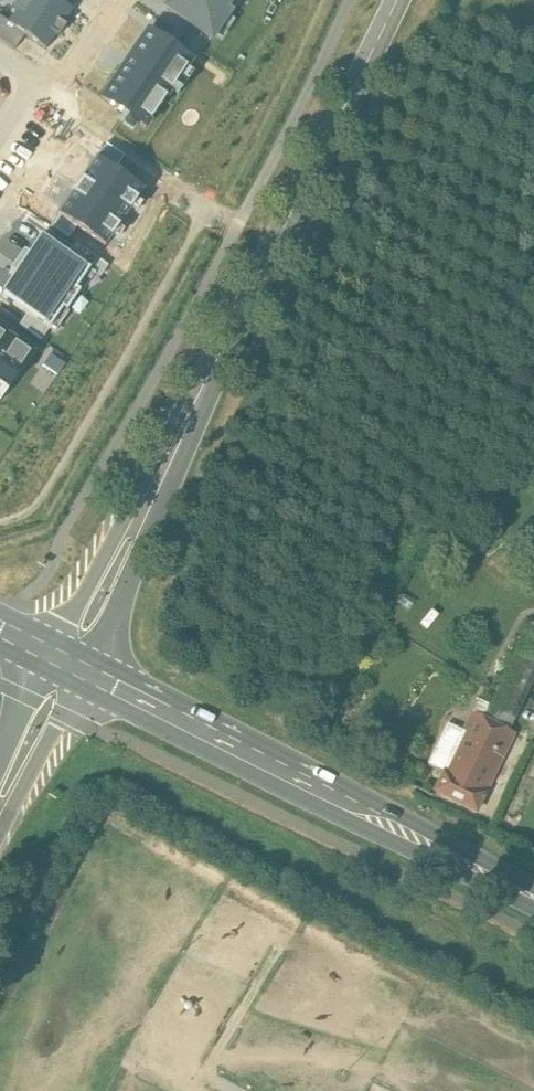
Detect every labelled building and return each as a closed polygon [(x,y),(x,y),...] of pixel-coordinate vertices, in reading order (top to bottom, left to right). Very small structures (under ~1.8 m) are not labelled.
[(14,48),(23,34),(47,49),(72,10),(57,0),(22,0),(8,22),(0,16),(0,39),(14,48)] [(196,0),(172,0),(161,17),(213,50),(231,22),(226,19),(196,0)] [(238,0),(196,0),(226,19),(238,0)] [(194,67),(144,34),(96,107),(145,140),(194,67)] [(95,159),(59,215),(106,245),(142,190),(95,159)] [(24,252),(10,272),(15,276),(1,297),(27,314),(20,324),(43,339),(63,308),(68,311),(81,291),(77,288),(90,270),(101,277),(108,265),(76,244),(69,254),(42,236),(29,255),(24,252)] [(1,404),(35,352),(0,329),(0,403),(1,404)] [(511,668),(511,669),(494,703),(483,698),(475,714),(509,731),(533,680),(533,624),(533,623),(511,668)] [(438,791),(446,795),(478,810),(515,733),(475,715),(438,791)]
